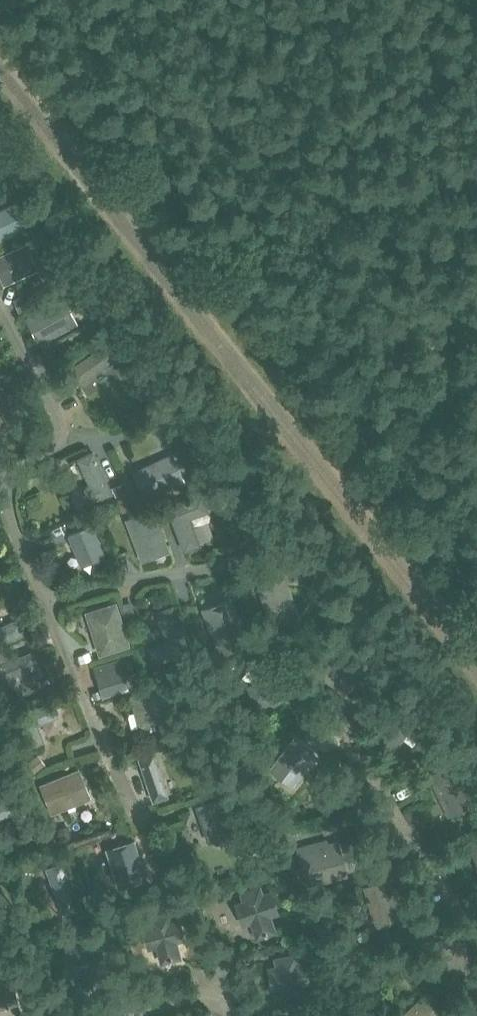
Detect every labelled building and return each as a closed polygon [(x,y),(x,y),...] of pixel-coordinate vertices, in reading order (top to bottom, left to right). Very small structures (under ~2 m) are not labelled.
[(29,227),(17,201),(0,208),(0,240),(29,227)] [(46,266),(34,240),(0,255),(0,275),(4,284),(46,266)] [(65,296),(26,316),(40,343),(78,323),(65,296)] [(110,338),(68,367),(79,383),(121,354),(110,338)] [(128,367),(135,377),(148,369),(141,358),(128,367)] [(4,385),(0,386),(0,431),(17,426),(4,385)] [(105,475),(119,469),(107,440),(93,446),(105,475)] [(89,482),(71,490),(79,508),(111,493),(92,450),(77,457),(89,482)] [(186,480),(173,452),(133,470),(145,498),(186,480)] [(202,493),(167,507),(184,550),(201,543),(190,517),(208,510),(202,493)] [(170,551),(154,508),(126,519),(142,562),(170,551)] [(105,555),(92,524),(69,533),(82,565),(105,555)] [(301,618),(286,576),(257,586),(272,628),(301,618)] [(218,648),(246,638),(232,600),(204,610),(218,648)] [(100,654),(128,645),(115,604),(87,613),(100,654)] [(154,664),(188,651),(172,608),(157,613),(167,642),(149,649),(154,664)] [(0,626),(0,642),(26,632),(20,618),(0,626)] [(0,662),(0,683),(6,698),(23,692),(16,675),(38,667),(32,650),(0,662)] [(121,657),(94,664),(102,694),(129,687),(121,657)] [(281,665),(246,686),(262,711),(296,690),(281,665)] [(172,683),(130,694),(139,727),(180,716),(172,683)] [(60,716),(54,700),(16,715),(28,747),(45,740),(39,724),(60,716)] [(397,702),(370,735),(392,753),(419,721),(397,702)] [(296,736),(270,770),(295,788),(320,753),(296,736)] [(153,753),(138,758),(152,800),(167,795),(153,753)] [(431,773),(450,815),(476,803),(476,799),(459,760),(431,773)] [(91,797),(79,768),(40,784),(52,813),(91,797)] [(30,824),(16,794),(0,802),(0,819),(9,814),(17,831),(30,824)] [(235,834),(222,796),(196,805),(208,842),(235,834)] [(133,838),(106,846),(119,888),(146,879),(133,838)] [(339,846),(299,857),(307,885),(347,873),(339,846)] [(189,851),(176,855),(179,864),(192,860),(189,851)] [(63,863),(47,869),(66,919),(82,913),(63,863)] [(376,925),(403,917),(392,878),(364,886),(376,925)] [(242,900),(233,903),(239,924),(249,921),(254,936),(274,930),(269,914),(279,911),(272,890),(262,894),(258,884),(239,890),(242,900)] [(152,927),(142,929),(148,950),(158,948),(162,963),(182,958),(177,942),(187,939),(181,918),(171,921),(168,911),(149,916),(152,927)] [(278,965),(268,968),(272,989),(283,987),(286,1003),(306,999),(302,983),(313,980),(308,959),(298,961),(296,951),(276,955),(278,965)] [(17,1003),(13,987),(23,984),(17,963),(7,966),(4,956),(0,957),(0,1007),(17,1003)] [(403,1015),(443,1015),(445,1015),(426,995),(403,1015)]
